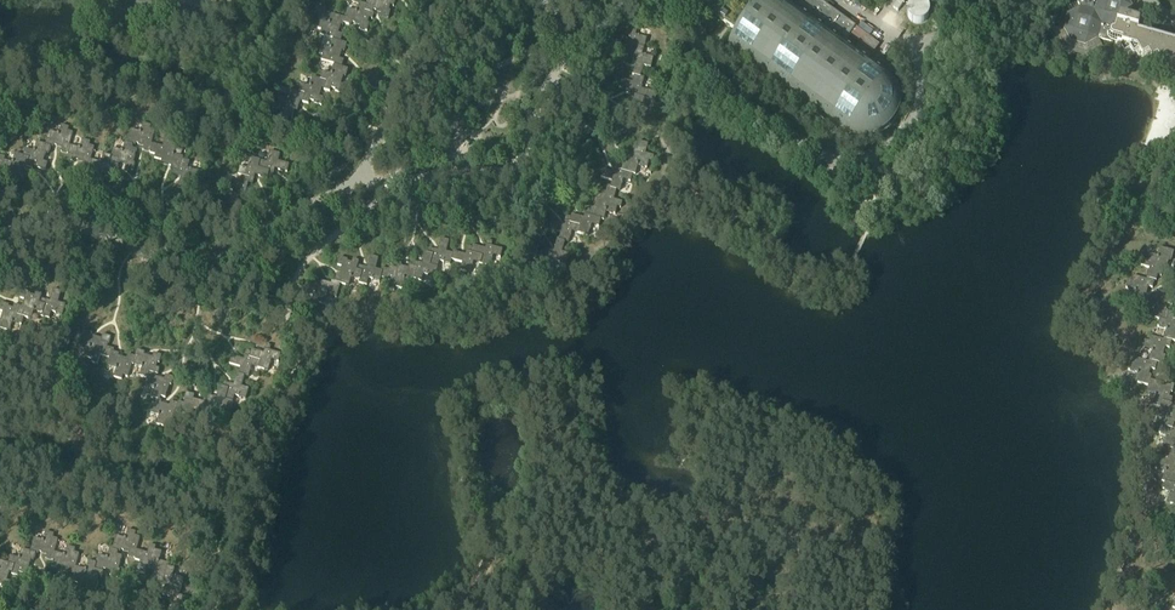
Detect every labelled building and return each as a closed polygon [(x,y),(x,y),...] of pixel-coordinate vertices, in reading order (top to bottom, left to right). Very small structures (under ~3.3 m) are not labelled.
[(271,108),(280,111),(277,120),(287,123),(288,118),(292,119),(294,111),(297,112),(299,102),(308,104),(309,101),(313,103),(313,104),(322,106),(324,99),(319,98),(321,89),(323,90),(323,91),(330,93),(330,90),(338,91),(338,94),(342,95),(344,87),(341,86),(343,77),(346,78),(348,70),(341,69),(343,61),(339,60),(341,52),(344,52),(346,44),(340,42),(342,35),(338,34),(340,26),(343,26),(343,24),(351,26),(352,24),(360,26),(359,31),(367,33),(369,25),(367,24),(368,19),(372,20),(373,14),(372,14),(373,11),(388,14),(389,7),(394,8),(395,2),(391,1),(391,0),(367,0),(366,6),(358,4),(357,12),(355,11),(354,14),(351,13),(352,10),(347,9),(345,18),(330,14),(328,23),(319,21),(317,29),(321,30),(319,36),(332,39),(330,49),(320,47),(318,55),(322,56),(321,61),(333,64),(331,75),(321,73),(320,80),(311,78),(309,87),(300,85),(298,93),(290,91),(288,98),(278,96),(276,104),(273,103),(271,108)] [(815,0),(785,0),(784,1),(783,0),(762,0),(758,5),(752,0),(716,0),(709,10),(738,33),(727,48),(845,135),(855,140),(871,140),(885,133),(895,122),(899,111),(900,101),(895,84),(886,74),(889,70),(882,65),(878,69),(869,61),(872,57),(858,46),(854,51),(844,44),(848,39),(872,56),(879,47),(862,35),(866,29),(860,25),(856,30),(854,29),(856,26),(852,22),(850,25),(815,0)] [(892,11),(897,14),(906,0),(900,0),(892,11)] [(1051,31),(1063,52),(1065,49),(1085,55),(1087,58),(1103,50),(1097,41),(1111,45),(1112,43),(1119,45),(1124,54),(1129,51),(1133,57),(1138,54),(1141,59),(1144,58),(1148,63),(1153,60),(1156,65),(1163,63),(1165,67),(1172,65),(1174,70),(1174,43),(1137,32),(1139,26),(1138,25),(1129,22),(1132,9),(1127,0),(1075,0),(1078,6),(1064,13),(1059,30),(1051,31)] [(912,5),(909,7),(907,10),(906,13),(906,17),(908,20),(909,22),(910,23),(913,25),(916,26),(920,26),(922,25),(924,24),(926,22),(928,18),(929,15),(928,12),(927,9),(926,7),(924,6),(922,4),(919,4),(915,4),(912,5)] [(621,80),(619,88),(631,91),(629,96),(639,98),(637,106),(644,108),(641,117),(647,118),(648,113),(659,115),(661,108),(654,106),(657,95),(641,91),(644,79),(640,78),(643,67),(651,69),(653,59),(642,56),(646,39),(635,36),(637,29),(629,27),(626,38),(621,37),(620,42),(628,44),(625,57),(628,57),(626,62),(635,64),(632,76),(633,76),(632,83),(621,80)] [(5,178),(4,181),(11,183),(12,179),(17,180),(16,183),(26,186),(28,177),(22,176),(24,168),(26,169),(26,170),(32,172),(33,168),(38,169),(37,172),(45,174),(47,165),(43,164),(45,156),(48,157),(50,149),(53,150),(54,147),(62,150),(61,154),(68,156),(67,163),(74,166),(75,163),(83,165),(82,170),(89,172),(88,177),(98,180),(98,178),(104,180),(103,184),(111,186),(113,178),(111,178),(113,173),(117,174),(118,168),(120,168),(120,166),(126,167),(125,172),(133,174),(135,166),(133,166),(137,153),(132,151),(132,148),(137,149),(138,146),(144,148),(142,153),(150,155),(149,156),(155,158),(154,161),(161,163),(160,167),(170,169),(169,172),(173,173),(172,178),(180,180),(177,192),(185,194),(188,183),(196,185),(198,175),(188,172),(190,164),(182,162),(183,159),(174,157),(176,148),(170,146),(171,143),(165,141),(162,149),(151,146),(155,133),(150,132),(151,128),(142,126),(140,134),(131,132),(127,146),(124,145),(122,154),(113,151),(111,159),(103,157),(101,166),(90,163),(94,149),(89,148),(90,144),(82,142),(80,151),(69,148),(73,135),(68,134),(69,130),(61,127),(58,136),(49,134),(45,147),(36,145),(34,154),(25,151),(23,159),(15,157),(12,167),(9,166),(9,165),(4,164),(5,160),(0,158),(0,176),(5,178)] [(533,264),(529,281),(539,283),(541,276),(551,279),(556,262),(566,265),(569,254),(564,253),(567,244),(569,244),(572,233),(588,237),(591,226),(598,228),(600,220),(603,221),(606,212),(615,215),(617,208),(618,208),(620,203),(613,201),(616,191),(620,192),(623,181),(630,183),(632,175),(635,176),(637,167),(646,170),(648,163),(652,164),(654,158),(645,155),(647,146),(638,143),(637,149),(633,147),(631,155),(628,154),(625,164),(623,163),(622,167),(617,165),(615,174),(603,171),(600,179),(612,182),(610,187),(607,186),(605,193),(602,192),(599,200),(596,199),(594,209),(591,208),(590,211),(586,210),(583,219),(571,216),(571,218),(566,216),(563,226),(551,222),(549,231),(560,234),(558,240),(557,240),(553,252),(542,249),(537,266),(533,264)] [(228,182),(226,192),(233,194),(230,205),(238,207),(241,195),(250,197),(251,192),(246,191),(248,186),(253,187),(255,178),(267,181),(267,179),(272,180),(274,171),(287,174),(289,166),(278,163),(279,156),(269,153),(267,164),(249,160),(247,171),(239,169),(238,177),(241,178),(240,185),(228,182)] [(739,210),(724,224),(728,229),(743,214),(739,210)] [(306,285),(303,295),(313,297),(311,306),(316,307),(317,304),(324,305),(327,297),(336,299),(340,286),(348,288),(350,279),(359,281),(358,285),(366,287),(368,280),(379,282),(380,279),(390,281),(387,290),(394,292),(394,288),(401,290),(404,281),(413,283),(413,281),(421,283),(423,276),(434,278),(438,262),(463,268),(462,272),(470,274),(473,263),(490,267),(493,256),(500,258),(502,250),(491,247),(492,242),(487,241),(485,250),(473,247),(472,249),(467,247),(465,256),(446,252),(449,242),(440,240),(437,252),(428,249),(427,254),(425,253),(422,265),(413,263),(411,267),(408,267),(407,269),(397,267),(396,269),(389,267),(388,271),(381,269),(381,272),(375,271),(378,259),(370,257),(367,269),(357,267),(358,262),(352,261),(351,264),(347,263),(347,261),(339,259),(337,267),(341,268),(339,276),(336,275),(334,283),(331,282),(330,285),(320,282),(319,285),(312,283),(311,286),(306,285)] [(1125,289),(1134,292),(1132,302),(1145,305),(1144,307),(1153,309),(1151,317),(1159,319),(1156,329),(1166,332),(1163,342),(1150,338),(1148,343),(1144,342),(1142,350),(1152,352),(1151,357),(1150,357),(1148,363),(1135,360),(1133,364),(1130,363),(1128,371),(1138,374),(1135,384),(1148,388),(1146,396),(1154,398),(1152,407),(1159,409),(1157,417),(1166,419),(1164,427),(1159,426),(1157,435),(1165,437),(1162,448),(1166,449),(1163,458),(1155,456),(1153,462),(1157,464),(1155,470),(1164,473),(1161,481),(1165,482),(1163,490),(1169,492),(1166,504),(1174,506),(1174,454),(1173,454),(1174,450),(1173,450),(1174,444),(1174,410),(1170,409),(1173,399),(1169,398),(1170,394),(1172,394),(1174,387),(1167,385),(1167,386),(1149,381),(1150,376),(1149,376),(1150,371),(1154,372),(1156,364),(1160,365),(1165,349),(1169,350),(1171,343),(1174,345),(1174,320),(1173,319),(1174,315),(1165,313),(1167,306),(1172,307),(1174,300),(1165,297),(1165,298),(1152,295),(1150,301),(1147,300),(1149,294),(1146,294),(1147,288),(1152,289),(1154,282),(1156,283),(1158,274),(1164,276),(1168,263),(1171,264),(1174,253),(1159,249),(1156,258),(1147,256),(1145,262),(1141,261),(1140,268),(1148,270),(1145,281),(1132,277),(1131,283),(1127,282),(1125,289)] [(1,332),(10,334),(13,324),(21,327),(23,320),(31,323),(34,313),(42,316),(41,319),(49,322),(51,314),(62,318),(65,308),(58,305),(61,294),(53,292),(49,304),(46,303),(40,301),(41,297),(35,295),(34,299),(28,297),(29,295),(22,294),(20,301),(24,302),(22,308),(20,308),(20,309),(14,308),(13,311),(8,310),(8,307),(1,305),(0,308),(0,314),(2,315),(1,321),(0,320),(0,335),(1,332)] [(83,333),(79,348),(88,350),(86,359),(93,361),(92,365),(97,366),(99,358),(109,360),(107,369),(116,371),(113,381),(121,382),(122,379),(128,380),(131,367),(142,370),(139,379),(147,381),(145,389),(153,391),(151,400),(153,400),(150,415),(159,417),(156,426),(164,428),(165,425),(170,427),(174,414),(185,417),(183,426),(189,428),(190,424),(196,426),(198,417),(208,420),(208,416),(217,418),(218,412),(230,415),(234,398),(245,401),(248,391),(241,389),(244,378),(248,379),(251,368),(258,370),(257,371),(267,374),(270,362),(279,364),(281,355),(269,353),(271,348),(266,346),(263,355),(251,352),(249,359),(244,358),(243,362),(231,359),(229,366),(240,369),(239,376),(236,375),(233,388),(224,385),(222,389),(220,389),(217,401),(208,399),(207,403),(203,402),(203,405),(193,402),(193,405),(184,403),(183,406),(179,405),(178,406),(170,404),(169,408),(161,406),(162,403),(159,402),(160,399),(165,401),(168,388),(171,388),(173,380),(165,378),(164,382),(156,380),(157,378),(158,378),(159,372),(156,371),(157,366),(159,366),(161,358),(153,356),(152,361),(144,358),(145,355),(137,353),(135,359),(127,357),(126,361),(118,359),(119,356),(113,355),(114,352),(107,350),(108,346),(101,344),(102,341),(91,339),(92,335),(83,333)] [(3,586),(2,589),(9,590),(10,582),(6,581),(8,573),(11,573),(11,574),(17,576),(18,573),(22,574),(22,576),(30,578),(32,569),(28,568),(30,563),(32,564),(34,554),(38,555),(38,553),(46,555),(44,561),(52,563),(51,568),(59,569),(59,567),(68,569),(67,574),(73,576),(72,582),(80,584),(81,582),(90,584),(89,589),(96,591),(98,583),(96,582),(97,578),(101,578),(103,570),(111,572),(110,577),(116,578),(121,557),(117,556),(117,553),(120,553),(120,551),(128,553),(127,557),(135,559),(134,562),(147,565),(147,568),(149,568),(148,572),(155,574),(155,576),(158,577),(157,582),(166,584),(163,597),(167,598),(166,603),(180,606),(179,609),(187,609),(190,595),(185,594),(184,597),(179,596),(183,579),(173,577),(174,569),(167,568),(168,564),(159,562),(162,552),(156,550),(156,549),(149,547),(147,554),(136,551),(139,537),(134,536),(135,532),(127,530),(125,539),(115,537),(112,551),(109,550),(107,558),(98,556),(96,563),(87,561),(86,570),(76,567),(79,554),(74,553),(75,549),(66,547),(64,556),(55,554),(57,543),(52,542),(53,535),(45,533),(44,541),(33,538),(30,551),(21,549),(19,558),(10,556),(8,564),(0,562),(0,586),(3,586)]
